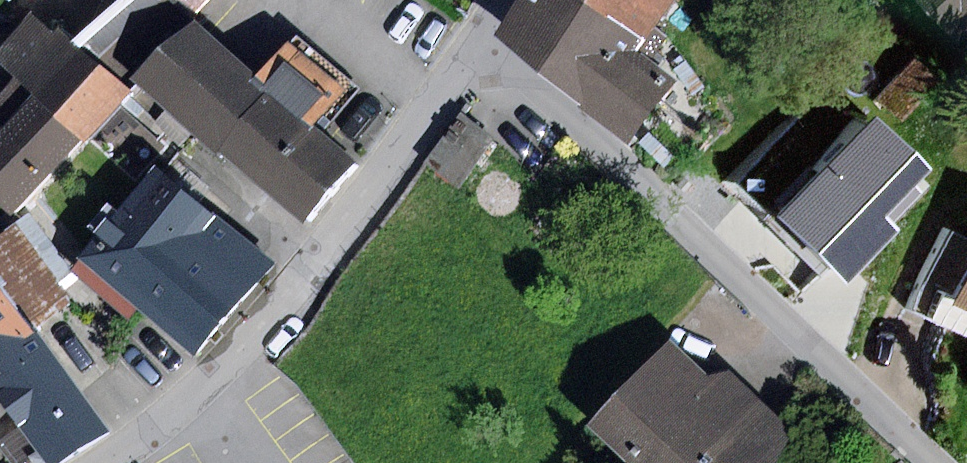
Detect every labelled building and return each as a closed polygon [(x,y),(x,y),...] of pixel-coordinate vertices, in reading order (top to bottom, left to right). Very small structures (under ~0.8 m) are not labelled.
[(73,41),(128,88),(135,81),(196,20),(192,16),(175,0),(122,0),(73,41)] [(192,16),(207,0),(175,0),(192,16)] [(498,36),(589,107),(642,40),(654,25),(674,0),(517,0),(498,36)] [(959,46),(966,39),(966,0),(919,0),(959,46)] [(0,130),(0,203),(12,214),(132,92),(128,88),(73,41),(40,12),(0,49),(0,63),(34,94),(0,130)] [(196,20),(135,81),(305,224),(360,161),(314,126),(345,88),(289,42),(259,75),(196,20)] [(672,38),(654,25),(589,107),(585,112),(629,147),(680,83),(652,62),(672,38)] [(906,55),(870,96),(898,121),(934,81),(906,55)] [(824,96),(732,204),(806,267),(898,159),(824,96)] [(463,113),(424,166),(456,189),(495,137),(463,113)] [(275,262),(154,168),(82,260),(193,353),(275,262)] [(0,237),(0,284),(29,324),(69,295),(17,224),(0,237)] [(966,238),(941,227),(905,308),(966,336),(966,238)] [(36,333),(29,324),(0,284),(0,360),(36,333)] [(0,360),(0,400),(46,462),(60,462),(111,432),(36,333),(0,360)] [(801,435),(729,368),(707,374),(674,340),(589,426),(627,462),(782,462),(801,435)]
